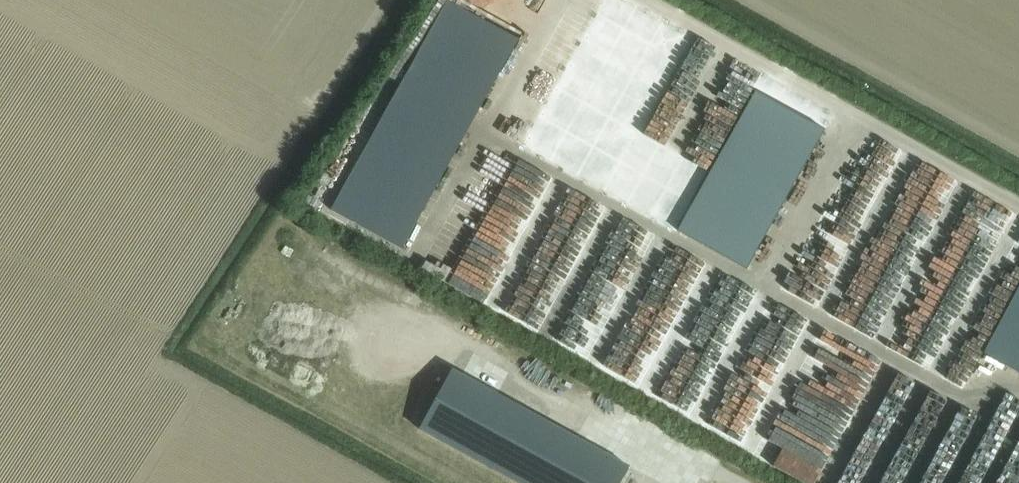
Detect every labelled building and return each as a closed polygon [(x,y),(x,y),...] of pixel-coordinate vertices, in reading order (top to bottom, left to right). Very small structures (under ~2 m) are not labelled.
[(585,96),(595,73),(575,65),(566,89),(585,96)] [(550,106),(495,218),(517,229),(572,117),(550,106)] [(723,119),(738,130),(746,117),(731,107),(723,119)] [(478,221),(490,203),(478,195),(466,214),(478,221)] [(677,233),(685,218),(671,211),(663,226),(677,233)] [(472,257),(464,273),(485,283),(493,267),(472,257)] [(628,466),(593,447),(593,446),(452,369),(420,428),(521,482),(619,482),(628,466)] [(933,425),(893,475),(903,482),(917,482),(975,411),(925,371),(911,388),(921,397),(912,408),(933,425)] [(1008,423),(1018,413),(1018,410),(1012,402),(999,414),(1008,423)]
